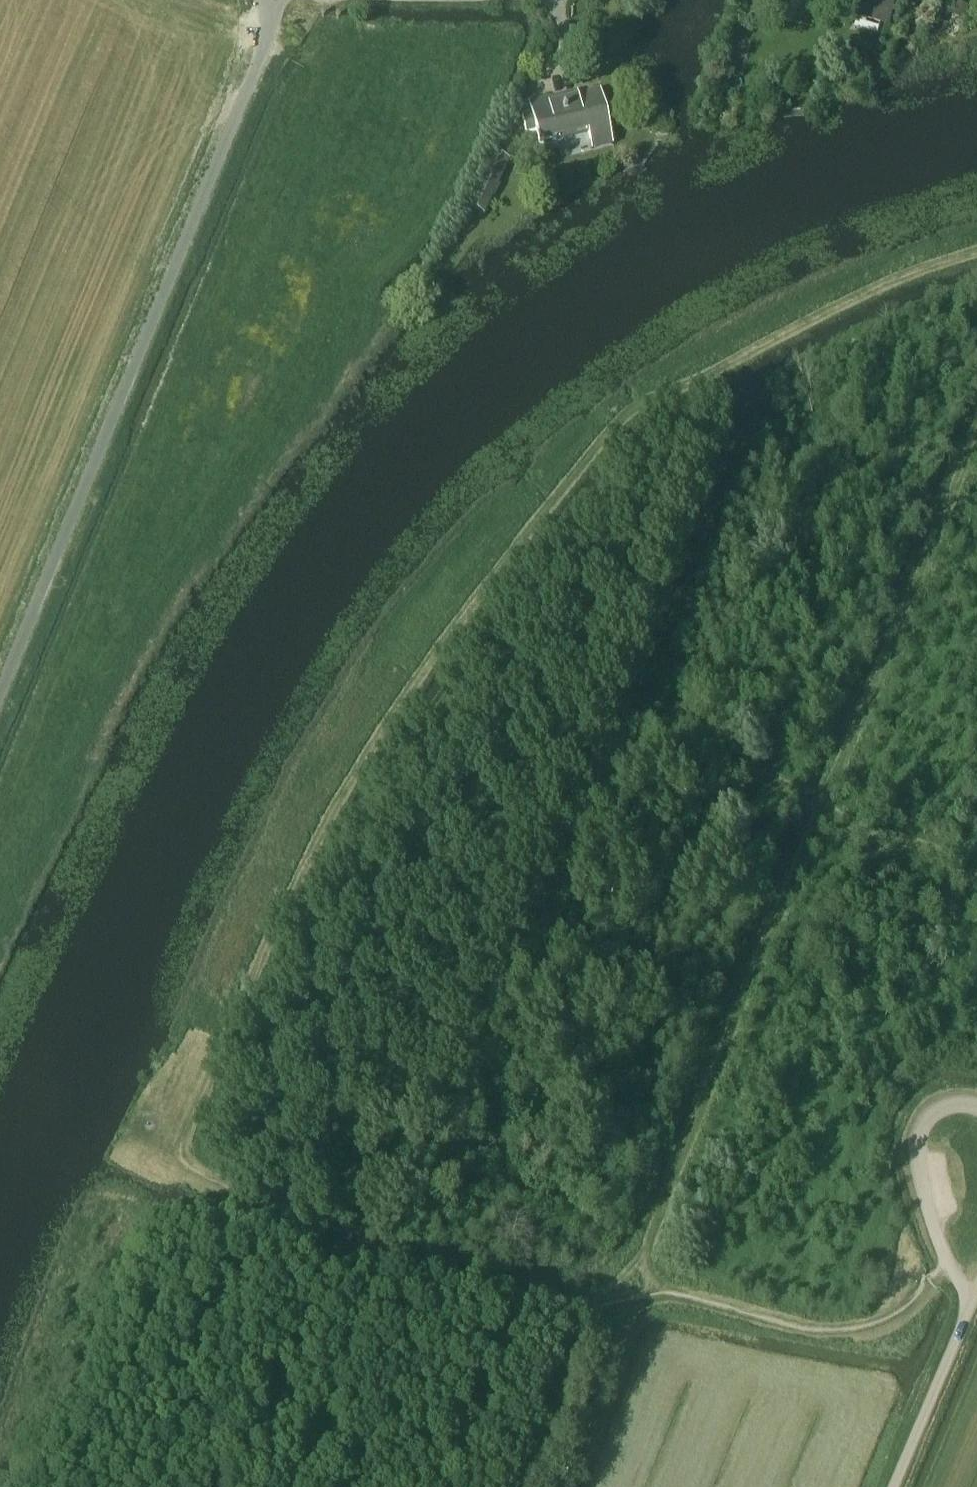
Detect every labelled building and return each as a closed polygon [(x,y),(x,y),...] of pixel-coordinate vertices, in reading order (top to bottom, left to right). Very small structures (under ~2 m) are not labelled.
[(872,21),(889,25),(895,0),(876,0),(872,21)] [(957,3),(951,16),(963,21),(969,8),(957,3)] [(528,103),(538,145),(587,133),(591,151),(612,146),(599,91),(551,102),(550,97),(528,103)] [(494,153),(469,208),(483,215),(509,159),(494,153)]
